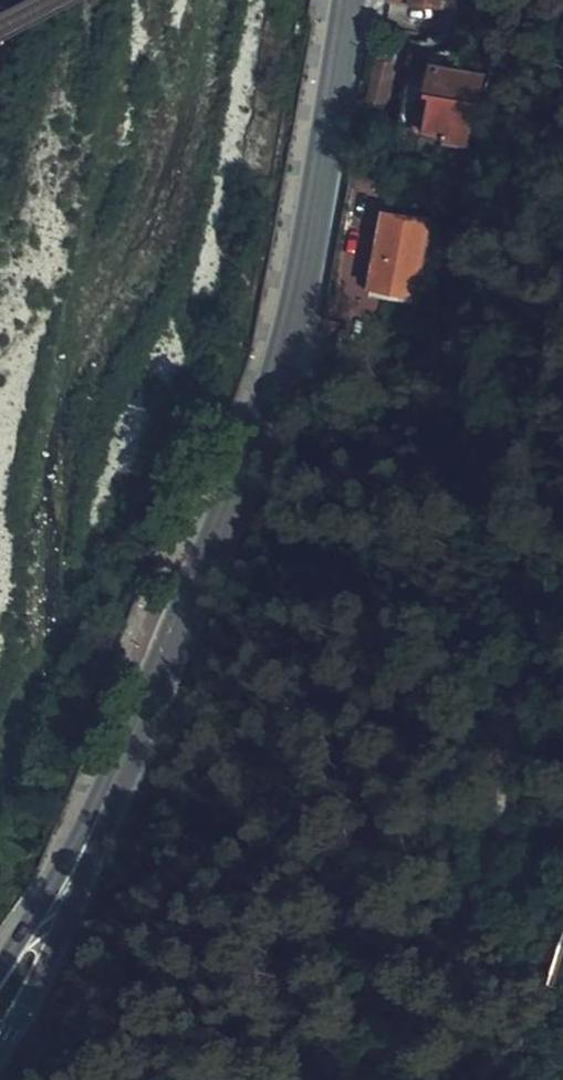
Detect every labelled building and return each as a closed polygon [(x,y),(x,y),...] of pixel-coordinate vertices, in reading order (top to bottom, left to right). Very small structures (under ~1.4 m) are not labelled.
[(458,126),(483,132),(502,62),(453,50),(437,109),(460,116),(458,126)] [(420,271),(434,207),(439,178),(401,170),(378,282),(417,289),(420,271)] [(562,792),(562,750),(562,749),(552,789),(562,792)]
